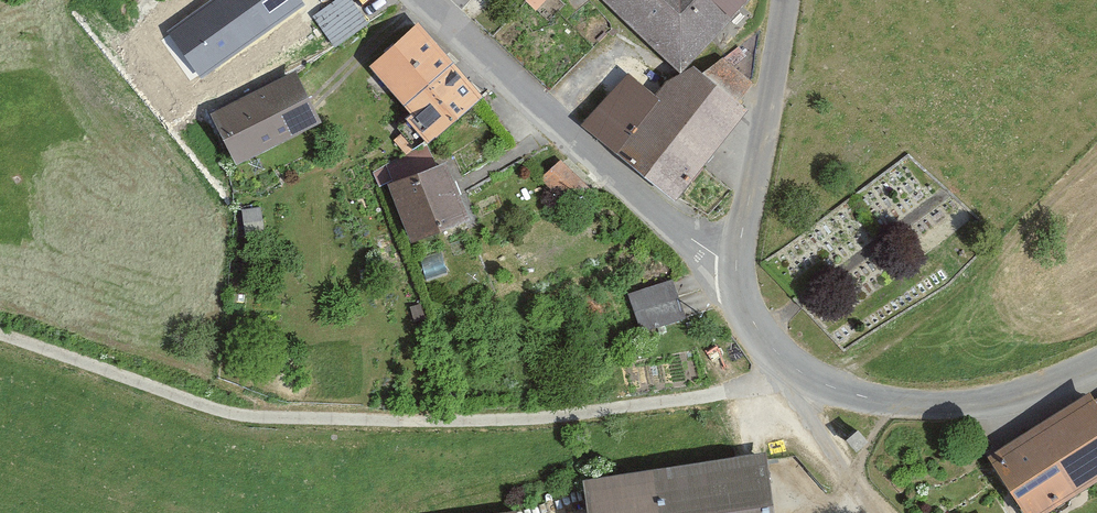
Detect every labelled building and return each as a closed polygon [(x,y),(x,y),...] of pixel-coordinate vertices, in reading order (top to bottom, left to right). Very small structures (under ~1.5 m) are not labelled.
[(297,0),(219,0),(174,33),(202,71),(298,0),(297,0)] [(373,27),(355,0),(342,0),(317,17),(339,50),(373,27)] [(685,71),(698,63),(755,0),(610,0),(685,71)] [(406,105),(456,59),(421,22),(372,68),(406,105)] [(406,105),(415,112),(409,117),(433,145),(440,139),(488,96),(456,59),(406,105)] [(698,63),(685,71),(661,94),(633,70),(589,123),(679,197),(754,108),(698,63)] [(240,159),(324,123),(302,74),(218,110),(240,159)] [(567,158),(546,178),(573,207),(594,188),(567,158)] [(417,240),(473,217),(449,160),(393,183),(417,240)] [(643,331),(689,317),(676,277),(631,291),(643,331)] [(1096,484),(1096,390),(996,453),(1034,512),(1050,512),(1096,484)] [(769,449),(586,481),(592,512),(780,512),(769,449)]
